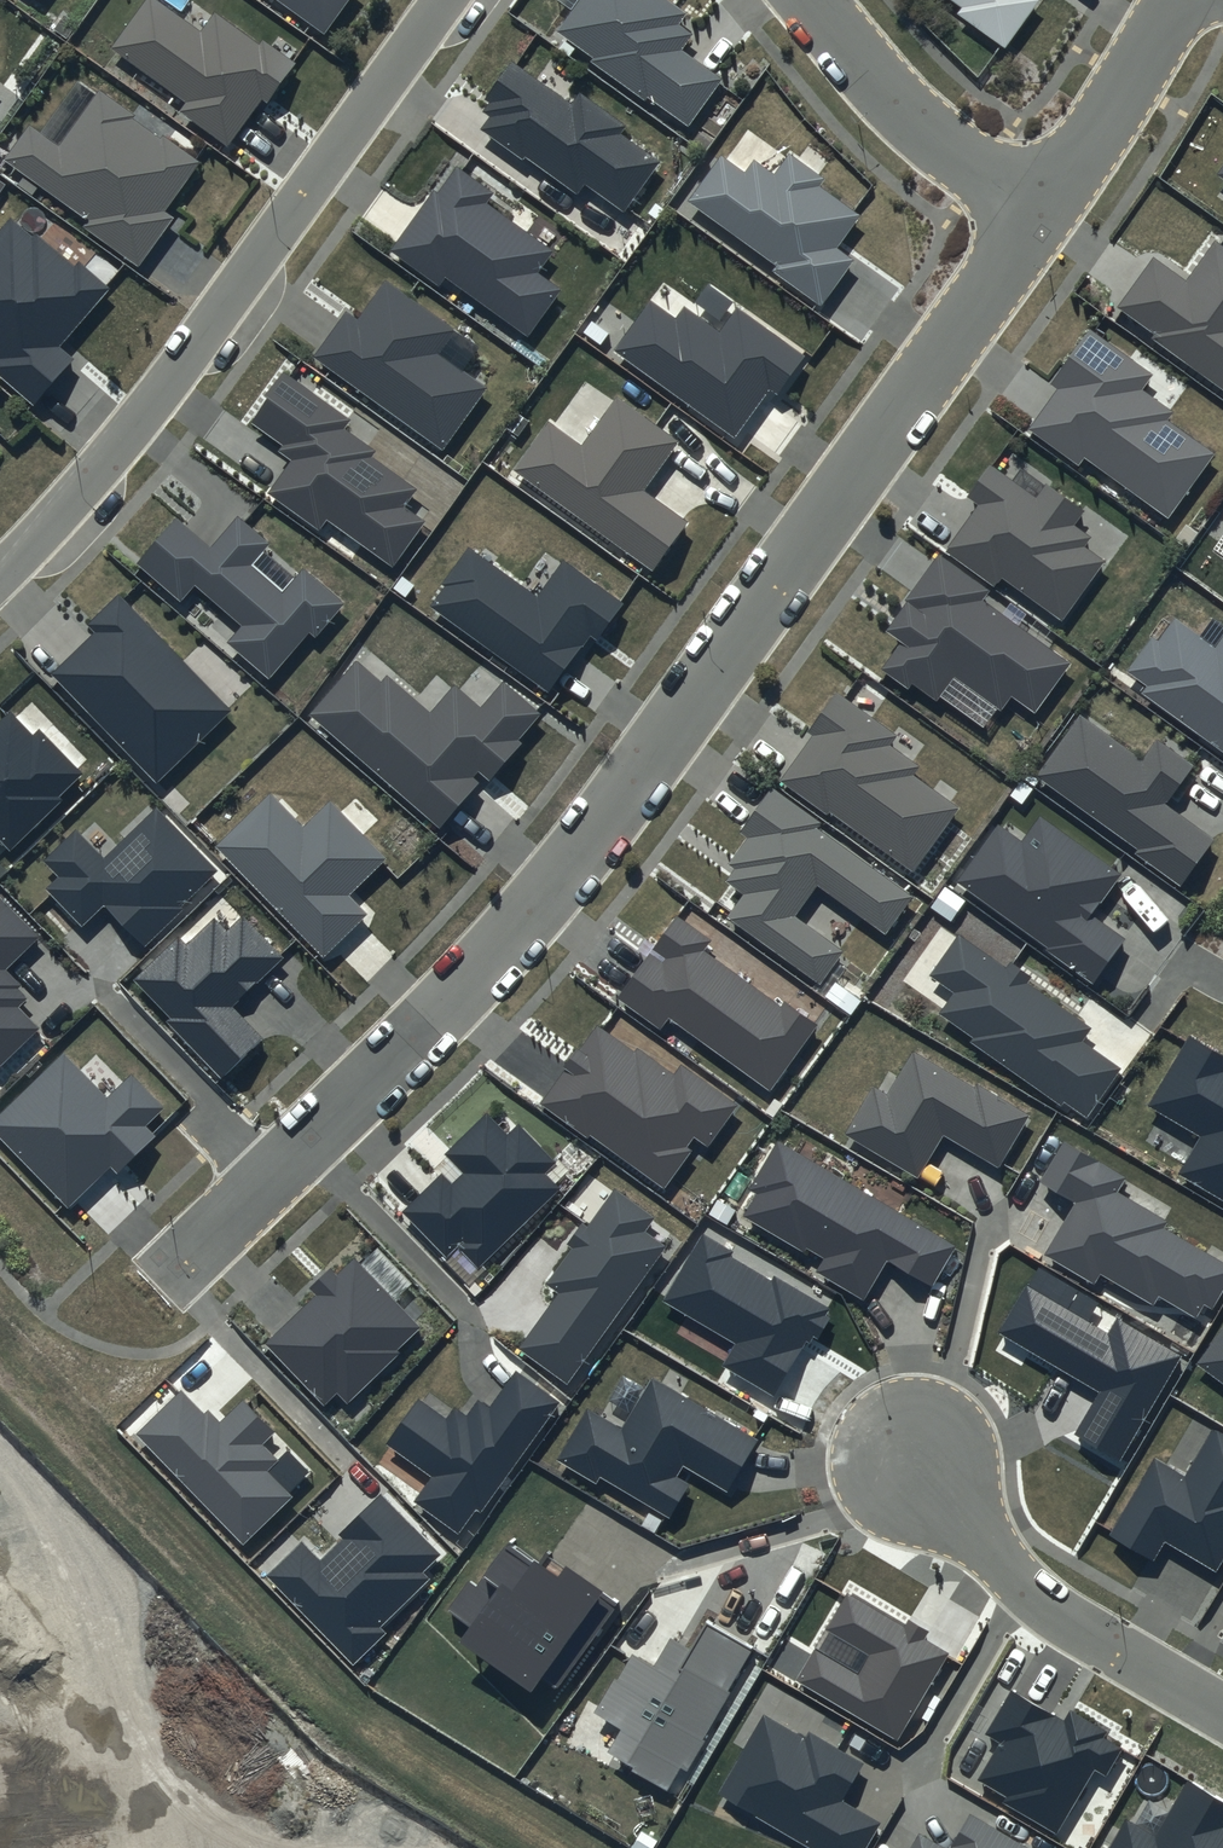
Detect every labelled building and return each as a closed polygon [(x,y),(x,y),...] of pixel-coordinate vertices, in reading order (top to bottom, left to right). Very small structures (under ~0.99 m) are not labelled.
[(153,0),(148,0),(113,47),(188,101),(180,112),(228,147),(262,100),(267,104),(297,63),(262,38),(258,45),(214,13),(200,34),(153,0)] [(324,34),(348,0),(276,0),(324,34)] [(667,0),(579,0),(556,32),(593,57),(590,61),(645,100),(647,97),(688,126),(722,78),(682,50),(693,35),(679,24),(686,14),(667,0)] [(963,7),(958,13),(1005,47),(1038,1),(1036,0),(952,0),(963,7)] [(570,105),(512,63),(486,99),(490,102),(482,113),(488,117),(479,130),(523,161),(525,157),(577,194),(584,184),(623,212),(659,162),(620,134),(625,126),(578,94),(570,105)] [(133,116),(99,91),(60,146),(30,125),(4,160),(88,220),(83,227),(140,268),(174,220),(163,213),(200,162),(163,135),(160,140),(131,119),(133,116)] [(825,179),(789,153),(774,174),(754,160),(745,172),(722,156),(689,201),(778,265),(774,271),(821,305),(852,262),(835,249),(859,215),(819,187),(825,179)] [(496,193),(457,166),(437,193),(433,190),(389,250),(439,286),(445,277),(527,336),(560,290),(536,273),(552,250),(488,204),(496,193)] [(10,213),(0,225),(0,380),(35,409),(78,358),(64,347),(113,289),(80,261),(74,266),(10,213)] [(1215,239),(1186,278),(1156,256),(1119,306),(1157,334),(1153,339),(1222,390),(1222,245),(1215,239)] [(454,331),(385,282),(359,320),(346,310),(313,356),(442,447),(485,388),(437,354),(454,331)] [(804,356),(737,307),(719,332),(684,306),(676,318),(651,300),(614,351),(734,438),(769,390),(776,395),(804,356)] [(1153,373),(1090,329),(1051,385),(1057,389),(1027,430),(1079,468),(1085,459),(1167,517),(1213,453),(1166,420),(1173,411),(1142,389),(1153,373)] [(351,420),(284,372),(266,397),(268,398),(250,423),(281,446),(278,451),(291,460),(267,493),(318,529),(325,519),(393,567),(425,522),(405,508),(418,489),(371,455),(376,450),(345,428),(351,420)] [(680,441),(616,395),(581,444),(547,421),(513,470),(653,569),(686,522),(644,492),(680,441)] [(1086,510),(1046,481),(1036,495),(991,463),(966,497),(977,505),(943,551),(995,588),(1003,577),(1062,619),(1104,562),(1082,547),(1089,538),(1074,527),(1086,510)] [(210,546),(176,516),(135,563),(179,602),(195,583),(244,626),(228,643),(268,678),(308,633),(315,639),(346,603),(304,566),(282,591),(251,565),(270,543),(238,515),(210,546)] [(538,598),(469,548),(442,584),(446,586),(430,607),(548,693),(591,635),(596,639),(622,604),(564,562),(538,598)] [(994,591),(940,552),(905,600),(909,602),(886,633),(898,641),(879,668),(908,689),(912,683),(936,701),(955,676),(1002,710),(1012,698),(1036,716),(1074,663),(987,600),(994,591)] [(233,711),(121,594),(90,623),(98,632),(55,673),(159,782),(233,711)] [(1216,647),(1176,617),(1160,640),(1155,637),(1129,672),(1149,686),(1143,693),(1222,751),(1222,638),(1216,647)] [(381,683),(356,661),(310,714),(441,827),(479,784),(472,778),(478,771),(489,781),(522,743),(520,740),(542,714),(503,680),(479,707),(454,685),(429,714),(386,677),(381,683)] [(900,736),(836,690),(806,732),(812,736),(779,781),(827,815),(831,811),(913,869),(956,808),(911,776),(918,766),(892,747),(900,736)] [(10,713),(0,723),(0,844),(10,854),(65,801),(61,797),(84,775),(40,729),(33,735),(10,713)] [(1193,766),(1159,741),(1144,761),(1081,716),(1037,777),(1138,849),(1136,853),(1181,886),(1215,839),(1165,804),(1193,766)] [(822,823),(772,788),(741,832),(748,837),(727,865),(733,869),(724,881),(743,894),(727,917),(822,984),(845,951),(795,915),(816,885),(885,934),(912,896),(817,830),(822,823)] [(387,858),(330,800),(304,825),(273,793),(216,847),(322,957),(367,915),(348,896),(387,858)] [(221,870),(157,804),(103,856),(76,828),(43,860),(59,877),(46,889),(82,926),(105,903),(145,944),(221,870)] [(1124,875),(1042,815),(1023,841),(1001,825),(959,882),(1094,982),(1126,939),(1094,916),(1124,875)] [(0,896),(0,1069),(41,1028),(20,1007),(27,999),(17,989),(21,986),(6,971),(40,937),(0,896)] [(286,956),(243,913),(226,930),(213,917),(186,945),(179,937),(134,981),(171,1019),(167,1022),(222,1078),(263,1037),(234,1008),(286,956)] [(711,940),(679,916),(619,997),(660,1028),(669,1016),(769,1090),(818,1024),(784,999),(779,1006),(704,951),(711,940)] [(1026,983),(1031,976),(1009,960),(1005,966),(958,933),(928,976),(953,994),(939,1013),(974,1038),(971,1042),(1060,1106),(1063,1101),(1086,1118),(1121,1070),(1079,1040),(1088,1028),(1026,983)] [(634,1050),(596,1023),(539,1103),(587,1138),(589,1134),(664,1187),(690,1151),(684,1148),(693,1135),(710,1147),(740,1105),(680,1062),(673,1072),(637,1046),(634,1050)] [(1190,1036),(1149,1106),(1202,1137),(1179,1176),(1222,1202),(1222,1056),(1190,1036)] [(974,1088),(913,1052),(887,1094),(874,1086),(845,1135),(918,1178),(943,1136),(998,1168),(1029,1115),(976,1084),(974,1088)] [(63,1053),(0,1113),(0,1138),(67,1208),(111,1167),(118,1174),(157,1137),(146,1126),(163,1109),(130,1074),(105,1097),(63,1053)] [(507,1135),(487,1114),(444,1155),(462,1174),(451,1184),(441,1173),(400,1213),(446,1259),(460,1245),(481,1267),(560,1191),(544,1174),(556,1162),(519,1124),(507,1135)] [(956,1247),(776,1139),(747,1188),(757,1194),(743,1216),(802,1252),(806,1247),(825,1258),(818,1270),(864,1297),(887,1259),(932,1287),(956,1247)] [(1065,1143),(1041,1182),(1076,1202),(1044,1255),(1093,1285),(1100,1274),(1153,1305),(1159,1296),(1197,1319),(1205,1306),(1211,1309),(1222,1289),(1222,1263),(1163,1227),(1166,1222),(1115,1191),(1123,1178),(1065,1143)] [(653,1218),(614,1190),(588,1227),(583,1223),(568,1244),(572,1247),(545,1285),(555,1292),(515,1349),(566,1384),(665,1245),(644,1231),(653,1218)] [(733,1251),(704,1234),(665,1300),(737,1342),(725,1364),(773,1392),(805,1338),(810,1342),(813,1336),(819,1340),(832,1317),(827,1314),(831,1308),(774,1274),(770,1280),(730,1257),(733,1251)] [(337,1276),(330,1269),(310,1288),(315,1294),(263,1344),(323,1407),(337,1393),(347,1404),(400,1353),(398,1351),(421,1329),(354,1260),(337,1276)] [(1108,1332),(1027,1285),(999,1331),(1101,1391),(1076,1433),(1122,1460),(1184,1356),(1117,1317),(1108,1332)] [(1196,1364),(1222,1384),(1222,1327),(1196,1364)] [(559,1402),(515,1371),(489,1409),(476,1400),(465,1415),(455,1408),(447,1420),(418,1401),(386,1446),(431,1477),(414,1502),(458,1533),(476,1508),(481,1512),(559,1402)] [(761,1439),(652,1375),(620,1427),(588,1408),(557,1460),(597,1483),(601,1477),(670,1518),(690,1485),(676,1477),(683,1464),(729,1492),(761,1439)] [(204,1415),(181,1392),(138,1434),(243,1542),(291,1496),(267,1472),(279,1461),(263,1445),(278,1432),(244,1397),(219,1420),(209,1410),(204,1415)] [(1212,1429),(1184,1476),(1155,1459),(1109,1536),(1153,1562),(1164,1542),(1215,1572),(1222,1558),(1222,1436),(1212,1429)] [(441,1555),(380,1494),(339,1535),(342,1538),(320,1560),(302,1542),(266,1576),(354,1664),(385,1633),(379,1627),(428,1578),(423,1572),(441,1555)] [(556,1580),(511,1547),(480,1590),(469,1582),(448,1610),(471,1627),(458,1643),(531,1696),(542,1681),(556,1691),(619,1605),(566,1567),(556,1580)] [(904,1627),(847,1593),(796,1680),(898,1740),(949,1654),(925,1640),(930,1632),(908,1619),(904,1627)] [(752,1650),(706,1623),(690,1652),(670,1641),(655,1668),(634,1656),(619,1680),(614,1677),(594,1712),(623,1729),(610,1752),(635,1765),(632,1770),(668,1790),(680,1770),(687,1774),(705,1742),(701,1739),(752,1650)] [(1064,1721),(1011,1690),(985,1735),(998,1742),(976,1779),(1007,1797),(1003,1803),(1057,1834),(1095,1770),(1106,1777),(1123,1750),(1103,1738),(1106,1732),(1070,1711),(1064,1721)] [(762,1713),(714,1795),(806,1847),(867,1847),(882,1823),(843,1801),(865,1763),(809,1731),(805,1738),(762,1713)] [(1188,1783),(1156,1838),(1125,1820),(1109,1847),(1222,1847),(1222,1803),(1188,1783)] [(969,1811),(947,1847),(920,1832),(910,1847),(1030,1847),(969,1811)]
